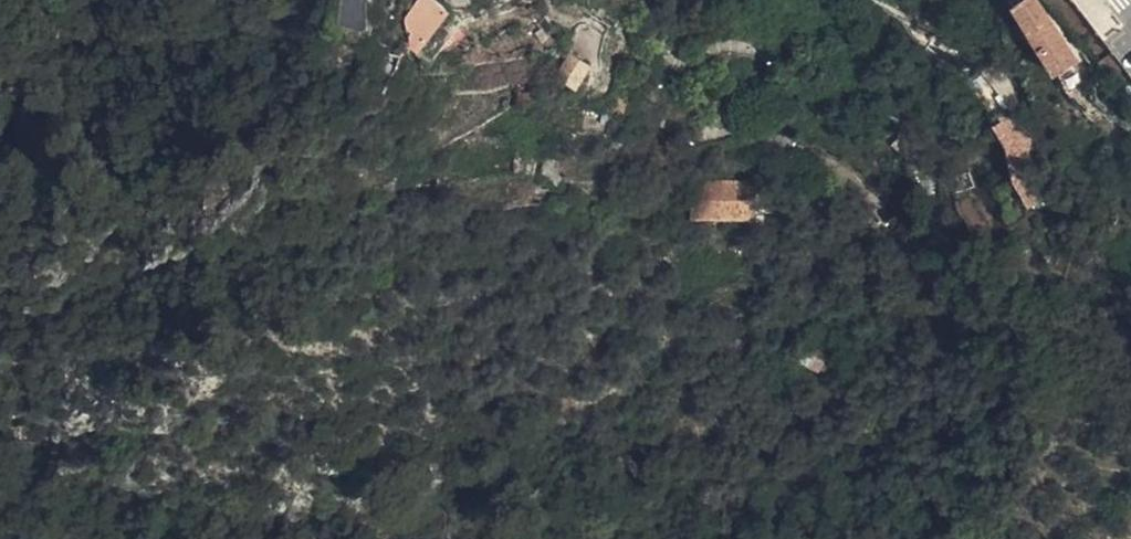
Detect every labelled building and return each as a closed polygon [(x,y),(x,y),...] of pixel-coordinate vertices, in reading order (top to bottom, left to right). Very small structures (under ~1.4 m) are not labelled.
[(431,4),(414,24),(409,30),(409,32),(410,34),(411,36),(428,51),(454,24),(431,4)] [(1036,4),(1017,17),(1048,71),(1059,90),(1083,76),(1074,60),(1050,31),(1055,28),(1036,4)] [(555,87),(579,100),(592,75),(571,63),(555,87)] [(1010,85),(1005,82),(996,88),(1010,107),(1019,101),(1018,95),(1010,85)] [(1020,126),(997,136),(1011,159),(1015,188),(1015,191),(1031,189),(1030,184),(1034,183),(1028,157),(1026,157),(1020,126)] [(750,224),(750,215),(751,189),(693,187),(692,222),(750,224)] [(1032,213),(1013,190),(1011,191),(1001,200),(1012,221),(1032,213)] [(765,216),(750,215),(750,224),(749,231),(765,232),(765,216)]
